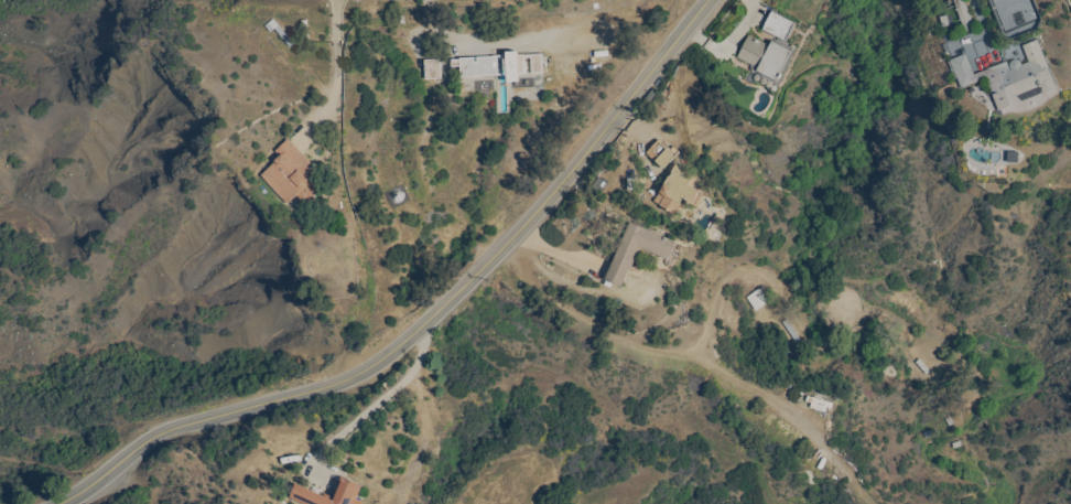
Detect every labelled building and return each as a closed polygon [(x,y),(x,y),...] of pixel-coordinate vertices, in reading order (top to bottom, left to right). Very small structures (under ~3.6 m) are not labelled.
[(965,32),(954,0),(965,0),(975,29),(965,32)] [(1004,40),(1039,28),(1030,0),(991,0),(1004,40)] [(796,24),(787,42),(764,30),(772,12),(796,24)] [(294,45),(291,47),(275,29),(271,33),(266,26),(274,20),(294,45)] [(770,46),(772,42),(774,42),(776,36),(798,47),(786,73),(787,73),(777,93),(757,83),(753,84),(746,81),(750,71),(762,77),(764,74),(758,72),(759,69),(738,58),(749,35),(770,46)] [(1057,89),(1042,95),(1040,89),(1020,97),(1023,101),(999,111),(986,79),(962,89),(958,79),(956,79),(949,63),(951,62),(951,61),(966,54),(974,75),(1006,62),(1009,71),(1012,69),(1010,67),(1010,64),(1012,62),(1016,61),(1019,61),(1020,63),(1021,65),(1029,63),(1023,46),(1037,41),(1057,89)] [(475,58),(475,63),(477,63),(477,58),(507,56),(507,53),(519,52),(519,56),(543,55),(544,55),(544,57),(543,57),(543,74),(532,74),(532,58),(524,58),(524,74),(520,75),(520,83),(509,83),(508,76),(462,78),(461,67),(453,67),(452,61),(461,60),(461,58),(475,58)] [(441,60),(442,78),(426,79),(425,61),(441,60)] [(506,113),(504,76),(494,76),(495,113),(506,113)] [(318,171),(314,175),(318,180),(314,183),(322,191),(315,196),(317,199),(314,202),(312,200),(306,205),(305,203),(303,205),(300,201),(301,201),(296,196),(289,204),(262,176),(277,162),(275,161),(277,161),(275,159),(279,156),(275,152),(289,139),(318,171)] [(664,170),(647,153),(660,140),(663,143),(662,144),(675,158),(664,170)] [(697,179),(693,187),(704,195),(696,207),(683,199),(680,204),(683,206),(679,212),(680,213),(677,217),(653,202),(670,176),(671,178),(673,173),(672,172),(677,165),(697,179)] [(635,225),(636,221),(647,225),(646,228),(677,242),(668,260),(641,248),(631,270),(630,270),(623,287),(606,280),(630,223),(635,225)] [(769,302),(756,312),(746,298),(759,289),(769,302)] [(862,360),(869,350),(880,358),(874,368),(862,360)] [(835,404),(833,409),(823,406),(822,411),(811,408),(812,404),(807,401),(809,396),(835,404)] [(365,503),(364,503),(305,503),(291,497),(298,484),(324,496),(325,494),(333,497),(343,476),(360,485),(360,486),(363,487),(357,500),(365,503)]
